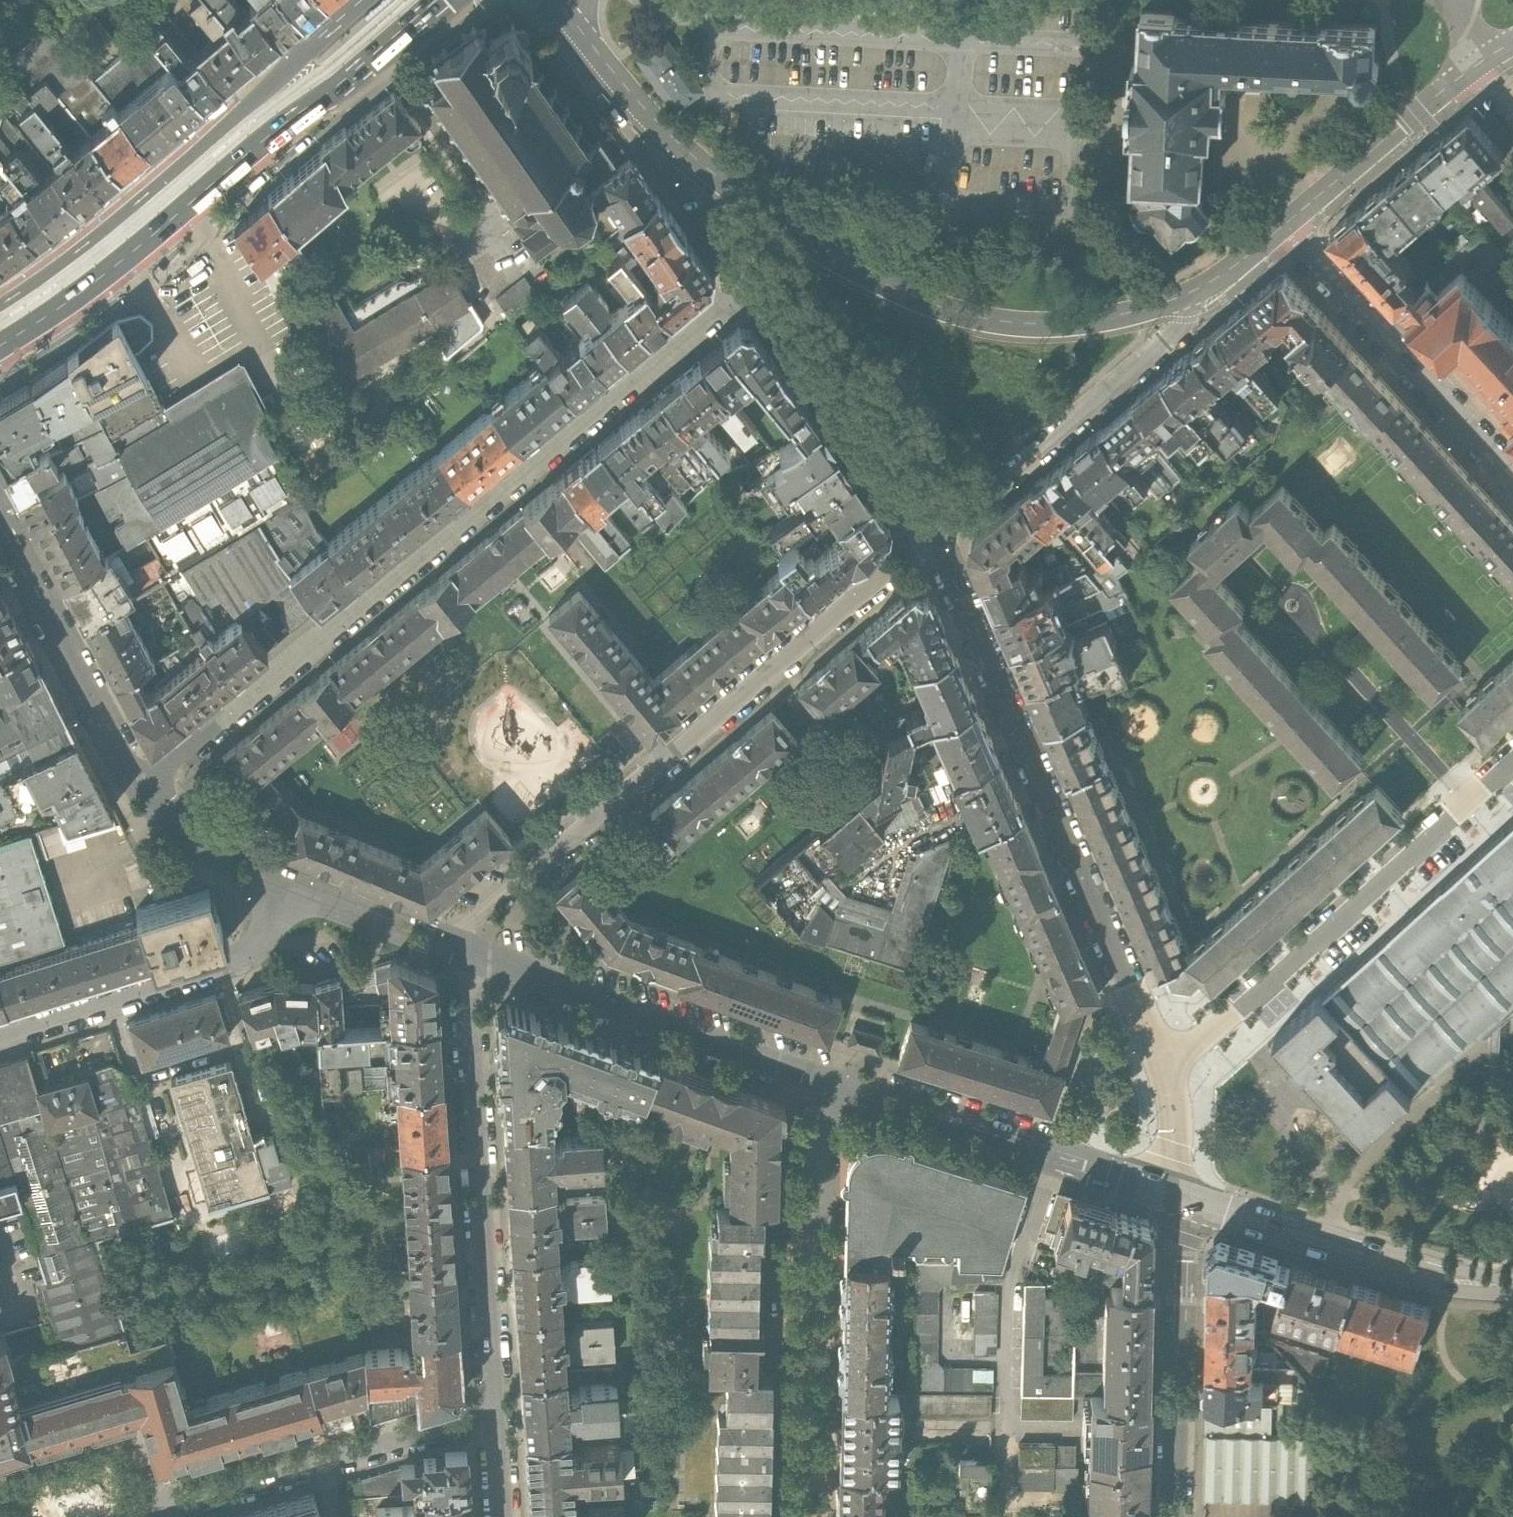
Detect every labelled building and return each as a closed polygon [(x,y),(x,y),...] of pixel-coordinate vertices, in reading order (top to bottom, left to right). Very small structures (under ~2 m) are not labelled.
[(230,24),(223,16),(209,0),(196,0),(188,7),(214,37),(198,51),(224,83),(256,56),(230,24)] [(223,16),(233,8),(237,4),(233,0),(209,0),(223,16)] [(230,24),(256,56),(279,37),(255,0),(254,0),(238,14),(233,8),(223,16),(230,24)] [(290,0),(255,0),(279,37),(302,17),(290,0)] [(302,17),(323,0),(290,0),(302,17)] [(1141,15),(1142,15),(1140,59),(1132,59),(1132,65),(1133,65),(1131,102),(1130,126),(1129,126),(1129,133),(1136,133),(1134,177),(1133,177),(1132,182),(1134,182),(1134,186),(1135,189),(1137,192),(1139,194),(1132,200),(1149,219),(1153,216),(1174,241),(1212,211),(1199,196),(1199,184),(1201,184),(1204,182),(1206,135),(1212,135),(1213,115),(1226,116),(1227,90),(1262,92),(1263,71),(1352,75),(1359,83),(1371,84),(1381,74),(1382,62),(1375,54),(1377,28),(1378,28),(1379,22),(1372,22),(1372,24),(1327,22),(1327,19),(1321,19),(1321,23),(1177,16),(1177,12),(1172,12),(1172,13),(1146,11),(1147,10),(1141,10),(1141,15)] [(509,16),(509,23),(486,39),(482,32),(486,29),(484,26),(479,29),(478,29),(474,24),(472,26),(473,28),(466,33),(465,31),(462,33),(463,35),(455,41),(445,48),(444,46),(441,48),(443,50),(436,55),(434,53),(431,55),(435,60),(434,60),(434,61),(430,65),(432,68),(437,64),(447,79),(434,88),(431,85),(429,86),(431,90),(423,96),(424,97),(425,99),(428,97),(439,112),(436,114),(438,117),(441,115),(451,130),(449,132),(451,135),(453,133),(464,148),(461,150),(464,153),(466,151),(477,166),(474,167),(476,171),(479,169),(489,184),(487,185),(489,189),(492,187),(503,203),(500,204),(502,207),(510,201),(520,216),(514,220),(533,247),(533,251),(536,251),(537,248),(547,240),(549,243),(552,241),(550,239),(561,231),(565,231),(565,228),(562,228),(563,225),(574,225),(576,230),(580,229),(578,224),(587,218),(591,221),(593,218),(589,214),(592,204),(598,204),(598,200),(592,200),(589,190),(594,187),(592,184),(588,187),(582,179),(580,176),(584,173),(581,170),(577,173),(574,169),(579,165),(579,160),(576,156),(584,150),(587,154),(590,152),(587,148),(588,147),(587,147),(595,141),(594,139),(593,138),(591,140),(590,139),(579,125),(582,123),(580,120),(577,122),(566,106),(569,105),(567,102),(564,104),(554,88),(556,87),(554,84),(552,86),(541,71),(543,69),(542,66),(539,68),(528,52),(528,51),(530,50),(525,42),(529,34),(524,27),(516,28),(513,23),(513,17),(509,16)] [(189,58),(167,32),(155,42),(173,64),(177,69),(189,58)] [(665,39),(638,59),(674,109),(702,89),(665,39)] [(189,58),(177,69),(203,100),(224,83),(198,51),(189,58)] [(173,64),(118,110),(149,146),(203,100),(177,69),(173,64)] [(10,109),(18,118),(34,103),(41,112),(58,98),(43,80),(10,109)] [(320,144),(322,147),(341,187),(342,186),(401,139),(406,144),(412,145),(420,139),(420,133),(415,127),(420,124),(409,109),(394,90),(347,128),(345,125),(320,144)] [(56,163),(73,149),(41,112),(34,103),(18,118),(56,163)] [(118,110),(90,135),(120,169),(149,146),(118,110)] [(25,190),(50,169),(0,116),(0,162),(25,190)] [(1503,155),(1469,116),(1443,138),(1477,177),(1503,155)] [(90,135),(73,149),(103,184),(120,169),(90,135)] [(1477,177),(1443,138),(1418,159),(1447,192),(1458,183),(1464,190),(1464,193),(1469,198),(1472,196),(1504,233),(1512,225),(1512,219),(1512,218),(1477,177)] [(322,147),(268,194),(295,231),(345,189),(342,186),(341,187),(322,147)] [(56,163),(50,169),(79,203),(103,184),(73,149),(56,163)] [(655,194),(629,157),(607,172),(604,166),(582,179),(588,187),(592,184),(594,187),(589,190),(592,200),(598,200),(604,196),(611,205),(608,211),(614,219),(620,218),(622,222),(655,194)] [(1438,199),(1447,192),(1418,159),(1389,184),(1421,221),(1441,203),(1438,199)] [(25,190),(0,162),(0,196),(6,203),(25,190)] [(55,221),(79,203),(50,169),(25,190),(55,221)] [(1401,237),(1421,221),(1389,184),(1361,208),(1389,241),(1398,234),(1401,237)] [(25,190),(6,203),(34,236),(55,221),(25,190)] [(295,231),(268,194),(233,223),(253,249),(259,261),(294,232),(295,231)] [(692,247),(655,194),(622,222),(657,271),(692,247)] [(0,208),(0,262),(34,236),(6,203),(0,208)] [(1416,291),(1410,283),(1418,275),(1389,241),(1361,208),(1332,233),(1397,308),(1416,291)] [(313,272),(294,232),(259,261),(274,291),(313,272)] [(1465,247),(1488,272),(1503,258),(1501,255),(1481,232),(1465,247)] [(669,317),(653,297),(604,237),(591,247),(626,291),(630,288),(635,294),(623,305),(648,335),(669,317)] [(711,273),(692,247),(657,271),(658,273),(657,275),(663,283),(657,287),(660,292),(653,297),(669,317),(709,284),(711,273)] [(400,275),(348,306),(346,313),(332,291),(308,305),(333,348),(326,352),(342,376),(433,321),(468,299),(448,267),(426,279),(421,271),(409,278),(408,277),(400,275)] [(549,285),(535,267),(509,287),(523,305),(549,285)] [(1285,270),(1254,297),(1279,327),(1287,320),(1296,331),(1320,311),(1285,270)] [(1397,308),(1445,361),(1449,358),(1505,418),(1503,424),(1512,435),(1512,329),(1465,276),(1460,275),(1439,294),(1427,281),(1416,291),(1397,308)] [(626,353),(648,335),(623,305),(610,316),(604,309),(608,306),(589,282),(576,292),(626,353)] [(604,371),(626,353),(576,292),(563,302),(583,327),(587,324),(592,330),(579,340),(604,371)] [(1254,297),(1223,323),(1252,357),(1275,338),(1271,334),(1279,327),(1254,297)] [(487,334),(468,299),(433,321),(456,359),(487,334)] [(140,309),(117,315),(100,328),(82,341),(67,353),(91,400),(110,435),(162,403),(142,363),(133,345),(137,343),(150,331),(150,317),(140,309)] [(1320,377),(1323,374),(1353,349),(1320,311),(1296,331),(1291,336),(1297,343),(1294,347),(1320,377)] [(1223,323),(1197,346),(1225,379),(1234,371),(1268,411),(1285,396),(1252,357),(1223,323)] [(524,335),(546,362),(574,396),(604,371),(579,340),(561,356),(536,325),(524,335)] [(739,325),(723,339),(756,378),(799,434),(820,422),(751,327),(739,325)] [(723,339),(700,358),(733,397),(756,378),(723,339)] [(1323,374),(1372,425),(1404,397),(1359,343),(1353,349),(1323,374)] [(1197,346),(1164,374),(1206,423),(1230,451),(1250,434),(1237,418),(1234,420),(1209,392),(1225,379),(1197,346)] [(67,353),(31,379),(51,419),(91,400),(67,353)] [(110,435),(117,448),(129,471),(160,523),(277,451),(259,417),(267,412),(263,405),(267,403),(243,359),(236,357),(227,364),(162,403),(110,435)] [(711,414),(720,407),(747,439),(760,429),(733,397),(700,358),(678,376),(711,414)] [(520,441),(574,396),(546,362),(491,407),(520,441)] [(1164,374),(1136,398),(1164,431),(1173,441),(1187,429),(1192,435),(1206,423),(1164,374)] [(704,420),(711,414),(678,376),(659,392),(690,430),(720,465),(733,454),(704,420)] [(51,419),(31,379),(4,396),(0,398),(0,461),(3,467),(39,448),(31,431),(51,419)] [(709,468),(683,437),(690,430),(659,392),(639,409),(697,478),(709,468)] [(1512,580),(1512,516),(1474,474),(1426,422),(1404,397),(1372,425),(1512,580)] [(1109,421),(1102,426),(1131,459),(1151,442),(1164,431),(1136,398),(1129,403),(1109,421)] [(89,464),(101,486),(96,489),(111,517),(122,510),(127,519),(116,525),(127,544),(146,532),(160,523),(129,471),(117,448),(110,435),(91,400),(51,419),(63,442),(84,431),(98,459),(89,464)] [(465,486),(520,441),(491,407),(437,452),(465,486)] [(685,488),(697,478),(639,409),(619,425),(650,462),(658,455),(685,488)] [(837,446),(820,422),(799,434),(779,445),(790,459),(768,474),(779,488),(837,446)] [(619,425),(599,442),(656,510),(671,527),(691,511),(686,505),(650,462),(619,425)] [(1139,495),(1151,484),(1131,459),(1102,426),(1078,447),(1072,452),(1100,485),(1102,488),(1120,473),(1139,495)] [(644,520),(656,510),(599,442),(579,459),(609,495),(617,488),(644,520)] [(1183,480),(1151,442),(1131,459),(1151,484),(1163,497),(1183,480)] [(3,467),(18,494),(41,481),(35,470),(56,459),(47,444),(39,448),(3,467)] [(854,470),(837,446),(779,488),(788,502),(811,486),(817,495),(854,470)] [(272,592),(293,575),(290,572),(328,541),(317,528),(305,506),(277,451),(160,523),(146,532),(170,571),(182,564),(197,589),(207,606),(223,597),(240,618),(272,592)] [(437,452),(382,496),(411,531),(465,486),(437,452)] [(1072,452),(1048,472),(1118,554),(1130,544),(1088,495),(1100,485),(1072,452)] [(602,501),(609,495),(579,459),(560,474),(588,507),(621,547),(633,538),(602,501)] [(18,494),(32,522),(75,499),(79,497),(66,474),(63,470),(41,481),(18,494)] [(871,495),(854,470),(817,495),(773,531),(784,545),(831,511),(836,518),(871,495)] [(1048,472),(1026,491),(1050,524),(1063,515),(1078,533),(1076,535),(1104,567),(1093,577),(1113,601),(1127,590),(1118,580),(1131,569),(1118,554),(1048,472)] [(222,753),(249,785),(267,770),(574,518),(588,507),(560,474),(554,479),(492,527),(432,578),(372,628),(311,678),(252,727),(222,753)] [(1296,559),(1307,550),(1326,533),(1282,484),(1251,512),(1240,499),(1191,543),(1204,556),(1174,583),(1216,631),(1235,614),(1245,605),(1224,583),(1215,573),(1240,550),(1267,527),(1276,537),(1296,559)] [(971,544),(985,576),(1017,563),(1006,540),(1020,529),(1029,540),(1050,524),(1026,491),(973,532),(971,544)] [(812,566),(795,580),(812,601),(890,536),(892,523),(871,495),(836,518),(849,534),(812,566)] [(356,576),(411,531),(382,496),(328,541),(356,576)] [(32,522),(63,582),(105,556),(95,536),(88,525),(75,499),(32,522)] [(621,547),(588,507),(574,518),(607,559),(621,547)] [(1335,525),(1326,533),(1307,550),(1328,573),(1373,622),(1416,670),(1436,692),(1464,667),(1335,525)] [(319,606),(356,576),(328,541),(290,572),(293,575),(319,606)] [(779,562),(784,568),(795,580),(812,566),(796,547),(779,562)] [(63,582),(84,622),(122,600),(132,593),(109,554),(105,556),(63,582)] [(985,576),(998,607),(1037,591),(1024,560),(1017,563),(985,576)] [(784,568),(737,607),(765,640),(812,601),(795,580),(784,568)] [(281,618),(291,629),(319,606),(293,575),(272,592),(285,608),(281,611),(281,618)] [(998,607),(1016,647),(1067,625),(1050,585),(1037,591),(998,607)] [(913,588),(865,628),(876,642),(900,623),(918,664),(951,649),(927,591),(913,588)] [(628,647),(579,589),(548,615),(597,673),(628,647)] [(0,590),(0,624),(14,616),(1,592),(0,590)] [(84,622),(116,683),(142,667),(153,660),(127,611),(122,600),(84,622)] [(737,607),(654,677),(681,710),(765,640),(737,607)] [(1016,647),(1031,685),(1120,647),(1104,610),(1067,625),(1016,647)] [(1257,639),(1235,614),(1216,631),(1207,640),(1336,782),(1364,757),(1343,734),(1301,687),(1257,639)] [(0,624),(0,656),(27,641),(17,622),(14,616),(0,624)] [(240,618),(206,645),(233,678),(267,650),(253,633),(240,618)] [(267,650),(277,641),(264,625),(253,633),(267,650)] [(0,656),(0,686),(1,687),(40,666),(36,659),(27,641),(0,656)] [(824,718),(878,672),(852,642),(798,687),(824,718)] [(158,686),(156,687),(183,719),(233,678),(206,645),(158,686)] [(654,677),(628,647),(597,673),(650,736),(681,710),(654,677)] [(1031,685),(1048,723),(1086,707),(1091,705),(1083,688),(1109,677),(1111,683),(1131,674),(1120,647),(1031,685)] [(974,702),(951,649),(918,664),(913,666),(935,718),(974,702)] [(1463,708),(1487,735),(1511,714),(1512,711),(1512,663),(1463,708)] [(1,687),(0,688),(0,815),(53,787),(56,794),(96,774),(81,745),(40,666),(1,687)] [(116,683),(145,739),(158,741),(183,719),(156,687),(158,686),(142,667),(116,683)] [(996,754),(974,702),(935,718),(931,720),(954,772),(996,754)] [(1048,723),(1070,774),(1108,758),(1086,707),(1048,723)] [(770,709),(710,760),(737,792),(798,741),(770,709)] [(580,746),(506,716),(501,730),(531,742),(524,757),(520,755),(509,782),(547,797),(552,784),(563,788),(580,746)] [(952,773),(954,772),(931,720),(887,739),(880,775),(873,808),(917,788),(952,773)] [(1020,810),(996,754),(954,772),(952,773),(976,829),(984,826),(1020,810)] [(1159,953),(1165,967),(1191,956),(1191,954),(1192,954),(1108,758),(1070,774),(1079,797),(1099,843),(1118,889),(1138,934),(1148,957),(1159,953)] [(677,844),(737,792),(710,760),(649,812),(677,844)] [(249,785),(291,835),(300,812),(267,770),(249,785)] [(109,800),(96,774),(56,794),(57,796),(54,798),(66,821),(110,808),(113,807),(109,800)] [(856,794),(869,810),(873,808),(880,775),(856,794)] [(1407,811),(1381,784),(1192,954),(1191,954),(1191,956),(1211,977),(1216,983),(1240,962),(1288,919),(1335,876),(1383,833),(1407,811)] [(927,810),(917,788),(873,808),(869,810),(882,826),(884,828),(927,810)] [(856,794),(818,827),(819,829),(844,858),(882,826),(869,810),(856,794)] [(419,862),(300,812),(291,835),(284,851),(319,865),(391,895),(429,910),(479,867),(513,837),(484,805),(419,862)] [(31,833),(38,860),(86,845),(83,836),(116,826),(110,808),(66,821),(31,833)] [(1038,853),(1020,810),(984,826),(1002,868),(1038,853)] [(1275,1035),(1364,1132),(1512,998),(1512,821),(1275,1035)] [(826,873),(844,858),(819,829),(794,850),(819,879),(826,873)] [(67,949),(38,860),(31,833),(0,842),(0,971),(67,949)] [(816,897),(820,903),(832,917),(824,942),(913,970),(956,838),(920,851),(917,860),(910,858),(893,910),(847,896),(826,873),(819,879),(826,888),(816,897)] [(1058,899),(1038,853),(1002,868),(1022,915),(1058,899)] [(586,863),(553,891),(580,921),(606,951),(631,917),(586,863)] [(165,869),(146,876),(153,897),(172,891),(165,869)] [(142,925),(155,964),(190,953),(226,941),(209,887),(137,910),(142,925)] [(1100,998),(1058,899),(1022,915),(1061,1007),(1064,1014),(1085,1005),(1100,998)] [(820,903),(799,934),(824,942),(832,917),(820,903)] [(693,938),(631,917),(606,951),(641,965),(677,978),(693,940),(693,938)] [(155,964),(142,925),(67,949),(80,988),(120,975),(155,964)] [(768,968),(693,940),(677,978),(676,983),(714,997),(752,1010),(768,968)] [(0,971),(0,992),(7,1012),(42,1001),(80,988),(67,949),(0,971)] [(1194,992),(1211,977),(1191,956),(1165,967),(1175,988),(1194,992)] [(387,961),(391,1025),(438,1022),(439,989),(438,975),(398,958),(387,961)] [(844,996),(768,968),(752,1010),(790,1024),(829,1038),(844,996)] [(275,983),(241,994),(256,1042),(282,1029),(318,1031),(344,1029),(341,976),(316,982),(275,983)] [(150,1014),(127,1022),(141,1065),(231,1036),(221,1006),(217,992),(150,1014)] [(501,1056),(505,1127),(553,1124),(551,1108),(558,1097),(559,1083),(565,1076),(640,1110),(660,1059),(506,1003),(499,1010),(501,1056)] [(1061,1007),(1043,1062),(1063,1068),(1085,1005),(1064,1014),(1061,1007)] [(988,1044),(913,1019),(900,1058),(938,1071),(975,1083),(988,1044)] [(322,1091),(395,1086),(443,1082),(441,1053),(438,1022),(391,1025),(344,1029),(318,1031),(322,1091)] [(886,1034),(857,1026),(852,1041),(881,1050),(886,1034)] [(1043,1062),(988,1044),(975,1083),(1012,1095),(1050,1107),(1063,1068),(1043,1062)] [(36,1088),(26,1055),(13,1059),(0,1063),(0,1184),(16,1179),(24,1203),(64,1346),(118,1330),(90,1233),(170,1210),(138,1100),(136,1101),(127,1071),(115,1066),(91,1073),(102,1111),(47,1127),(36,1088)] [(707,1134),(709,1128),(726,1083),(660,1059),(640,1110),(707,1134)] [(237,1062),(171,1081),(177,1103),(208,1207),(295,1182),(286,1154),(281,1156),(275,1134),(260,1139),(237,1062)] [(102,1111),(91,1073),(36,1088),(47,1127),(102,1111)] [(395,1086),(401,1147),(447,1143),(445,1114),(443,1082),(395,1086)] [(785,1106),(726,1083),(709,1128),(729,1135),(729,1205),(717,1205),(717,1206),(762,1207),(776,1208),(778,1142),(779,1106),(785,1108),(785,1106)] [(553,1124),(505,1127),(507,1150),(509,1188),(554,1186),(554,1174),(604,1171),(601,1133),(554,1136),(553,1124)] [(845,1244),(845,1260),(887,1261),(888,1252),(903,1251),(903,1245),(912,1245),(912,1247),(913,1250),(916,1252),(919,1253),(922,1252),(924,1249),(924,1246),(942,1246),(941,1249),(943,1252),(946,1254),(948,1254),(952,1253),(953,1250),(953,1247),(958,1247),(957,1261),(1000,1262),(1025,1184),(911,1148),(911,1144),(909,1142),(906,1142),(903,1143),(901,1146),(890,1142),(880,1141),(873,1141),(866,1143),(864,1140),(861,1139),(858,1140),(856,1141),(855,1145),(858,1148),(854,1152),(849,1158),(846,1167),(846,1178),(843,1178),(841,1179),(840,1182),(840,1185),(842,1187),(845,1187),(845,1234),(845,1244)] [(401,1147),(405,1208),(451,1206),(449,1176),(447,1143),(401,1147)] [(24,1203),(16,1179),(0,1184),(0,1210),(24,1203)] [(554,1186),(509,1188),(510,1211),(512,1249),(557,1247),(556,1228),(562,1228),(562,1230),(568,1230),(568,1233),(607,1231),(605,1197),(565,1199),(566,1203),(561,1203),(561,1205),(556,1205),(554,1186)] [(1114,1212),(1074,1199),(1070,1214),(1064,1225),(1057,1246),(1082,1254),(1087,1237),(1104,1243),(1114,1212)] [(452,1213),(451,1206),(405,1208),(408,1271),(456,1268),(453,1236),(452,1213)] [(725,1372),(758,1372),(759,1328),(762,1235),(762,1207),(717,1206),(716,1220),(719,1220),(719,1234),(709,1234),(707,1306),(716,1306),(716,1319),(708,1319),(708,1352),(714,1352),(713,1371),(725,1372)] [(1148,1223),(1114,1212),(1104,1243),(1101,1253),(1114,1257),(1116,1250),(1124,1253),(1123,1288),(1150,1289),(1152,1229),(1148,1223)] [(1211,1269),(1211,1274),(1248,1275),(1263,1281),(1284,1288),(1290,1267),(1277,1263),(1278,1258),(1221,1240),(1206,1250),(1206,1269),(1211,1269)] [(558,1268),(557,1247),(512,1249),(512,1273),(515,1315),(562,1312),(561,1292),(564,1292),(564,1295),(572,1295),(572,1296),(611,1294),(609,1259),(570,1261),(570,1265),(565,1265),(565,1267),(558,1268)] [(845,1260),(843,1327),(886,1328),(886,1316),(887,1316),(888,1274),(887,1274),(887,1261),(845,1260)] [(957,1263),(916,1262),(913,1396),(916,1396),(992,1397),(992,1374),(942,1373),(935,1365),(936,1292),(942,1283),(963,1284),(963,1282),(999,1282),(1004,1277),(1004,1262),(1000,1262),(957,1261),(957,1263)] [(1352,1287),(1290,1267),(1284,1288),(1274,1317),(1336,1337),(1352,1287)] [(408,1271),(412,1335),(460,1332),(458,1301),(456,1268),(408,1271)] [(1211,1274),(1210,1328),(1254,1329),(1256,1329),(1257,1289),(1263,1281),(1248,1275),(1211,1274)] [(1021,1398),(1073,1398),(1074,1379),(1041,1378),(1042,1313),(1053,1313),(1053,1299),(1043,1298),(1043,1285),(1024,1284),(1021,1398)] [(1108,1390),(1108,1399),(1147,1400),(1150,1289),(1123,1288),(1111,1287),(1111,1298),(1105,1298),(1103,1376),(1103,1390),(1108,1390)] [(1430,1312),(1352,1287),(1336,1337),(1414,1363),(1430,1312)] [(996,1295),(975,1295),(974,1358),(995,1358),(996,1295)] [(562,1312),(515,1315),(517,1337),(520,1375),(566,1372),(565,1354),(569,1353),(569,1356),(576,1356),(577,1359),(615,1357),(612,1320),(573,1323),(573,1327),(569,1327),(569,1330),(562,1330),(562,1312)] [(885,1341),(886,1328),(843,1327),(842,1394),(884,1395),(885,1383),(886,1383),(887,1341),(885,1341)] [(1210,1328),(1208,1368),(1251,1370),(1253,1370),(1254,1329),(1210,1328)] [(413,1348),(365,1350),(368,1387),(415,1384),(418,1410),(459,1399),(462,1394),(464,1388),(461,1362),(460,1332),(412,1335),(413,1348)] [(13,1364),(5,1336),(0,1337),(0,1368),(13,1364)] [(0,1411),(0,1461),(64,1442),(93,1434),(142,1419),(145,1430),(154,1467),(249,1440),(306,1423),(323,1417),(322,1408),(349,1400),(368,1394),(368,1387),(365,1350),(189,1408),(175,1359),(23,1404),(0,1411)] [(0,1368),(0,1411),(23,1404),(13,1364),(0,1368)] [(1208,1368),(1207,1400),(1278,1402),(1278,1386),(1253,1385),(1250,1382),(1251,1370),(1208,1368)] [(566,1372),(520,1375),(521,1397),(524,1437),(571,1434),(570,1420),(618,1417),(615,1383),(567,1386),(566,1372)] [(725,1372),(724,1409),(717,1409),(715,1509),(719,1509),(719,1516),(768,1516),(770,1411),(770,1373),(758,1372),(725,1372)] [(1074,1398),(1091,1399),(1108,1399),(1108,1390),(1103,1390),(1103,1376),(1074,1376),(1074,1379),(1073,1398),(1074,1398)] [(375,1393),(368,1395),(375,1420),(391,1416),(388,1407),(379,1410),(375,1393)] [(842,1394),(840,1472),(880,1473),(896,1473),(898,1395),(884,1395),(842,1394)] [(991,1420),(992,1397),(916,1396),(916,1419),(991,1420)] [(1021,1398),(1020,1421),(1073,1422),(1074,1398),(1073,1398),(1021,1398)] [(1091,1399),(1089,1464),(1115,1465),(1115,1449),(1146,1449),(1147,1400),(1108,1399),(1091,1399)] [(1278,1402),(1207,1400),(1204,1496),(1312,1499),(1317,1500),(1317,1468),(1318,1434),(1282,1433),(1283,1402),(1278,1402)] [(526,1467),(529,1499),(574,1496),(577,1482),(583,1481),(584,1485),(623,1482),(620,1443),(583,1446),(583,1451),(572,1452),(571,1434),(524,1437),(526,1467)] [(431,1492),(470,1490),(469,1447),(446,1448),(446,1454),(423,1455),(423,1459),(401,1460),(401,1468),(402,1480),(415,1480),(415,1491),(431,1492)] [(1076,1449),(1020,1448),(1019,1491),(1075,1492),(1076,1449)] [(1088,1510),(1105,1510),(1109,1505),(1144,1505),(1146,1449),(1115,1449),(1115,1465),(1089,1464),(1088,1510)] [(959,1461),(958,1472),(968,1472),(967,1506),(953,1506),(952,1516),(954,1516),(989,1516),(991,1462),(959,1461)] [(401,1468),(349,1484),(350,1497),(402,1493),(402,1480),(401,1468)] [(839,1516),(879,1516),(880,1473),(840,1472),(839,1516)] [(379,1508),(379,1516),(472,1516),(470,1490),(431,1492),(432,1505),(379,1508)] [(314,1493),(299,1497),(255,1511),(235,1516),(323,1516),(314,1493)] [(574,1496),(529,1499),(530,1516),(626,1516),(625,1506),(587,1509),(587,1512),(583,1512),(584,1514),(575,1515),(574,1496)] [(1144,1505),(1109,1505),(1105,1510),(1101,1516),(1144,1516),(1144,1505)]
